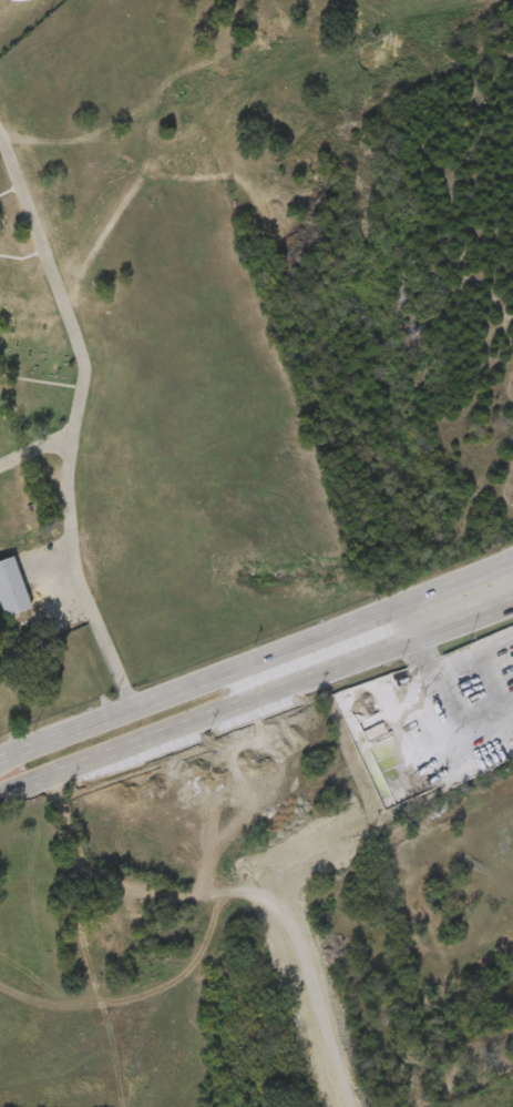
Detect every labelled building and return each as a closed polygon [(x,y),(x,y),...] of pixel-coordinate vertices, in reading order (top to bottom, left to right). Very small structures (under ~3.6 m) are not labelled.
[(11,15),(11,0),(0,0),(0,16),(11,15)] [(10,628),(0,591),(0,631),(10,628)] [(109,932),(109,947),(124,947),(124,932),(109,932)]
